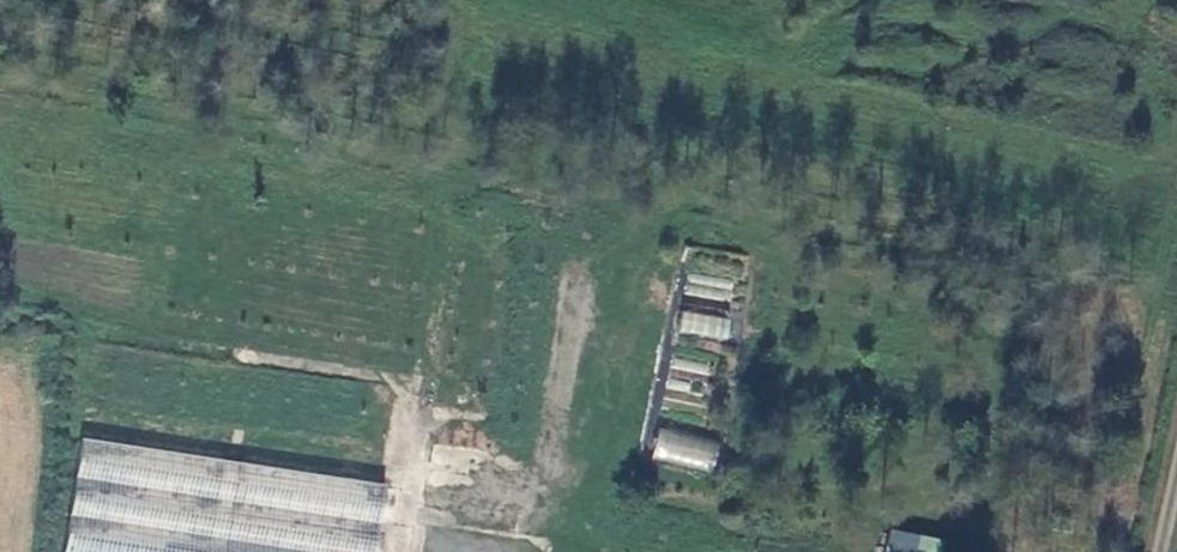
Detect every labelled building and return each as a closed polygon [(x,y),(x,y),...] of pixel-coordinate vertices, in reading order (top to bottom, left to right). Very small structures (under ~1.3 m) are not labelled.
[(680,311),(678,333),(728,337),(730,315),(680,311)] [(91,347),(76,445),(376,492),(391,395),(91,347)] [(715,469),(720,439),(658,429),(653,459),(715,469)] [(76,445),(60,551),(373,551),(381,493),(376,492),(76,445)] [(401,495),(381,493),(373,551),(408,551),(411,531),(396,529),(401,495)] [(942,537),(890,532),(888,551),(941,551),(942,537)]
